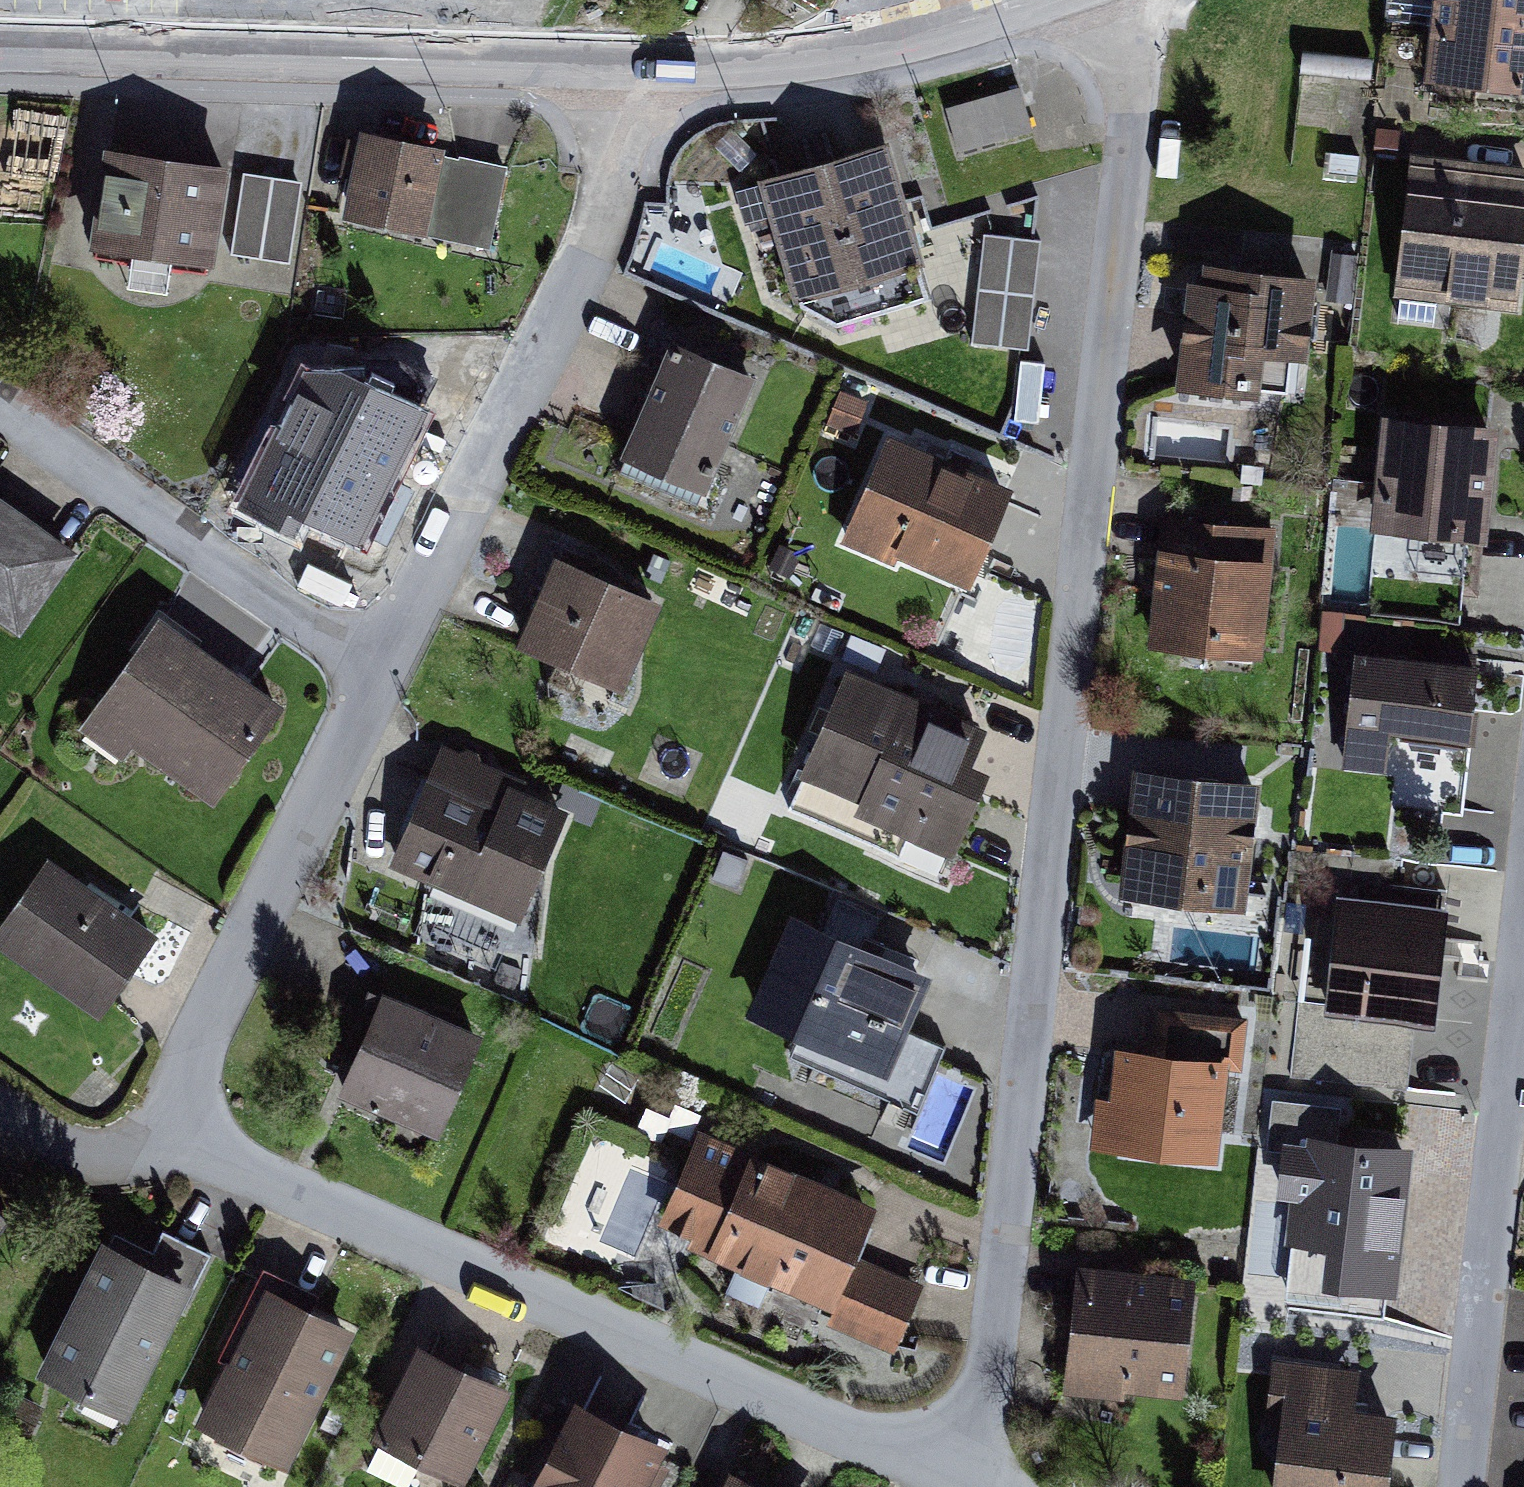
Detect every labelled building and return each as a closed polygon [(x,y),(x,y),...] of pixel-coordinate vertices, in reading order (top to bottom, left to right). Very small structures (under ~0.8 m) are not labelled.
[(1422,76),(1523,87),(1523,0),(1430,0),(1422,76)] [(1033,128),(1020,84),(945,105),(958,149),(1033,128)] [(446,141),(361,123),(343,210),(420,225),(418,232),(491,247),(508,162),(459,152),(459,155),(444,151),(446,141)] [(890,133),(757,173),(793,294),(799,292),(801,299),(837,319),(930,291),(921,263),(928,260),(890,133)] [(1398,140),(1374,137),(1369,186),(1394,189),(1398,140)] [(229,158),(102,140),(88,242),(215,259),(229,158)] [(1409,146),(1393,292),(1518,306),(1523,251),(1523,159),(1409,146)] [(1357,173),(1360,153),(1331,150),(1329,171),(1357,173)] [(303,178),(243,169),(230,254),(290,263),(303,178)] [(1041,238),(984,231),(972,342),(1029,348),(1041,238)] [(1203,276),(1188,274),(1176,383),(1261,392),(1265,352),(1307,356),(1316,271),(1204,259),(1203,276)] [(757,374),(670,336),(618,455),(705,492),(757,374)] [(434,362),(295,365),(297,460),(397,458),(397,440),(436,439),(434,362)] [(867,397),(840,387),(827,423),(854,433),(867,397)] [(1498,417),(1381,407),(1375,479),(1332,475),(1320,605),(1458,617),(1465,532),(1487,534),(1498,417)] [(241,434),(229,465),(261,477),(273,446),(241,434)] [(1011,483),(888,434),(845,540),(894,560),(896,554),(970,583),(1011,483)] [(0,492),(0,617),(19,630),(78,547),(0,492)] [(1276,526),(1161,514),(1147,644),(1263,656),(1276,526)] [(663,599),(555,551),(516,640),(624,687),(663,599)] [(1345,610),(1322,608),(1319,647),(1341,649),(1345,610)] [(286,702),(158,613),(79,726),(123,757),(132,745),(214,803),(286,702)] [(1479,658),(1354,646),(1343,765),(1386,769),(1390,728),(1400,729),(1399,738),(1470,745),(1479,658)] [(990,723),(846,662),(798,774),(861,801),(856,812),(954,853),(992,764),(976,757),(990,723)] [(529,779),(441,741),(388,863),(522,921),(571,807),(525,787),(529,779)] [(1262,776),(1135,762),(1120,894),(1247,909),(1262,776)] [(47,854),(0,920),(0,945),(99,1015),(158,933),(47,854)] [(1448,905),(1338,893),(1325,1009),(1298,1006),(1290,1077),(1408,1090),(1416,1023),(1436,1025),(1448,905)] [(933,971),(790,912),(749,1011),(800,1032),(790,1057),(919,1111),(947,1043),(909,1028),(933,971)] [(485,1032),(383,988),(337,1092),(440,1136),(485,1032)] [(1249,1015),(1158,1006),(1155,1045),(1117,1041),(1112,1094),(1094,1092),(1089,1147),(1219,1160),(1229,1068),(1243,1069),(1249,1015)] [(1273,1098),(1267,1150),(1282,1151),(1278,1192),(1291,1194),(1286,1240),(1293,1241),(1286,1307),(1388,1318),(1391,1294),(1399,1295),(1415,1140),(1337,1132),(1340,1105),(1273,1098)] [(877,1202),(700,1127),(659,1221),(691,1235),(686,1246),(833,1309),(826,1325),(894,1354),(924,1284),(855,1254),(877,1202)] [(110,1239),(102,1235),(36,1370),(128,1415),(181,1308),(184,1309),(213,1252),(164,1228),(153,1249),(114,1230),(110,1239)] [(1198,1272),(1076,1260),(1063,1388),(1124,1395),(1124,1388),(1185,1394),(1198,1272)] [(217,1356),(225,1360),(195,1422),(289,1468),(358,1327),(314,1305),(320,1291),(263,1263),(217,1356)] [(512,1385),(418,1339),(370,1437),(465,1483),(512,1385)] [(1273,1355),(1266,1416),(1281,1418),(1273,1486),(1388,1486),(1398,1410),(1356,1405),(1361,1366),(1273,1355)] [(574,1394),(528,1486),(648,1486),(670,1442),(574,1394)] [(730,1466),(720,1486),(773,1486),(730,1466)]
